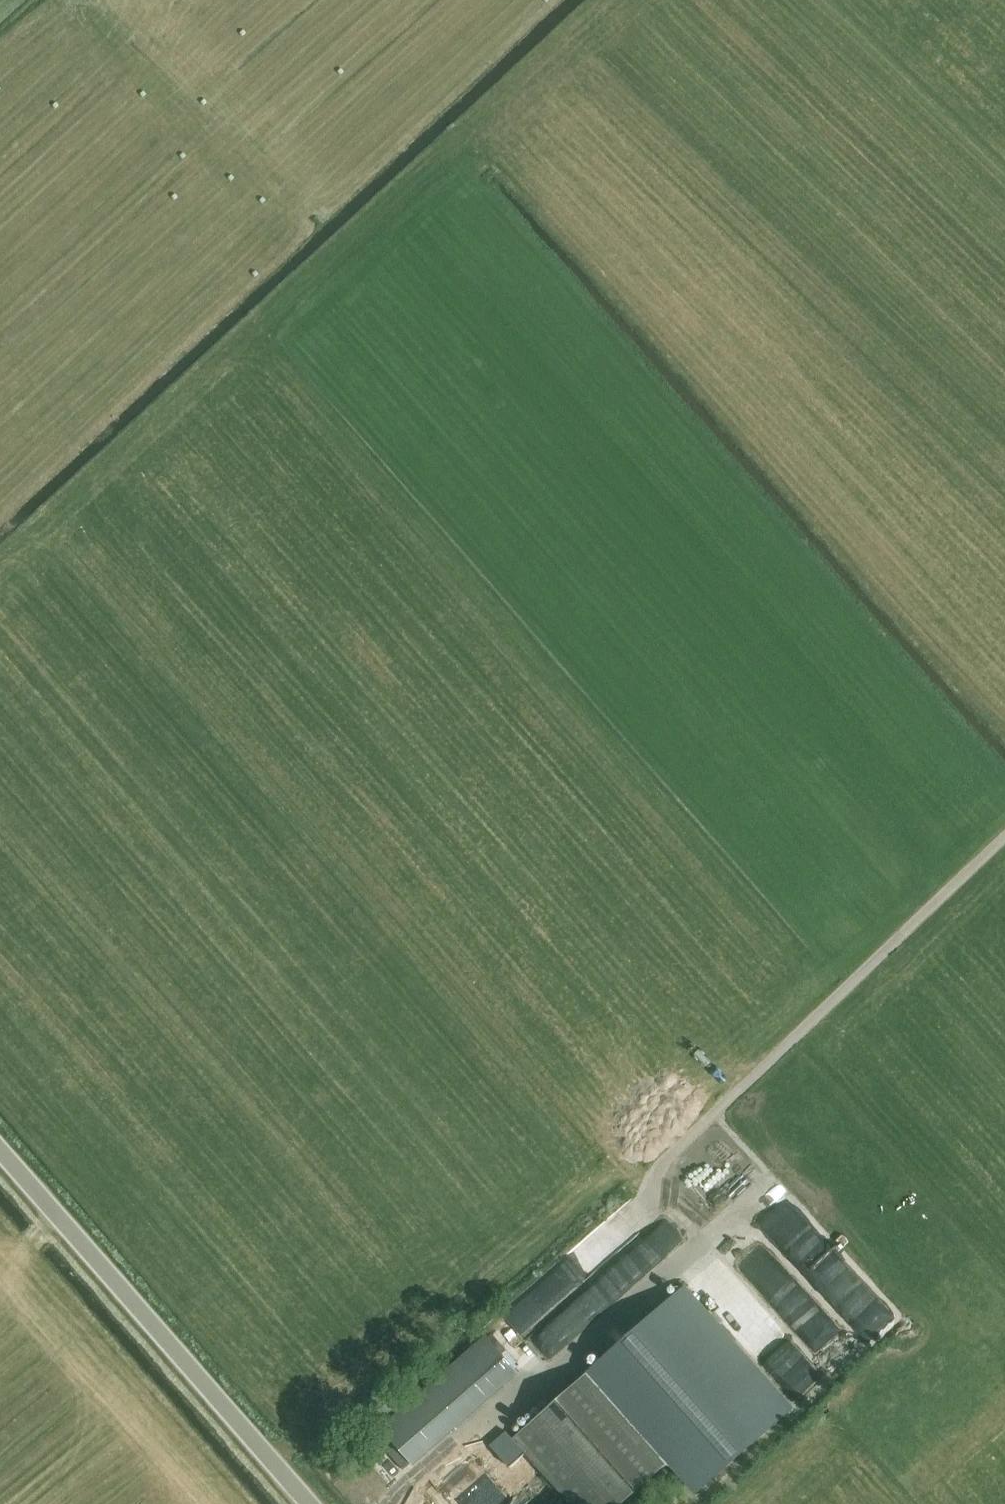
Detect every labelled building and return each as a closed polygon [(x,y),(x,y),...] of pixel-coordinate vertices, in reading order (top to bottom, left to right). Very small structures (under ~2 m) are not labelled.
[(784,1276),(769,1289),(813,1342),(829,1330),(784,1276)] [(537,1288),(507,1315),(519,1330),(549,1302),(537,1288)] [(575,1316),(540,1328),(548,1353),(583,1342),(575,1316)] [(754,1332),(725,1337),(729,1357),(741,1355),(744,1370),(760,1367),(754,1332)] [(412,1465),(517,1372),(486,1336),(380,1429),(412,1465)] [(615,1338),(606,1361),(630,1370),(638,1348),(615,1338)] [(541,1471),(570,1503),(622,1503),(679,1454),(599,1363),(439,1503),(503,1503),(541,1471)]
